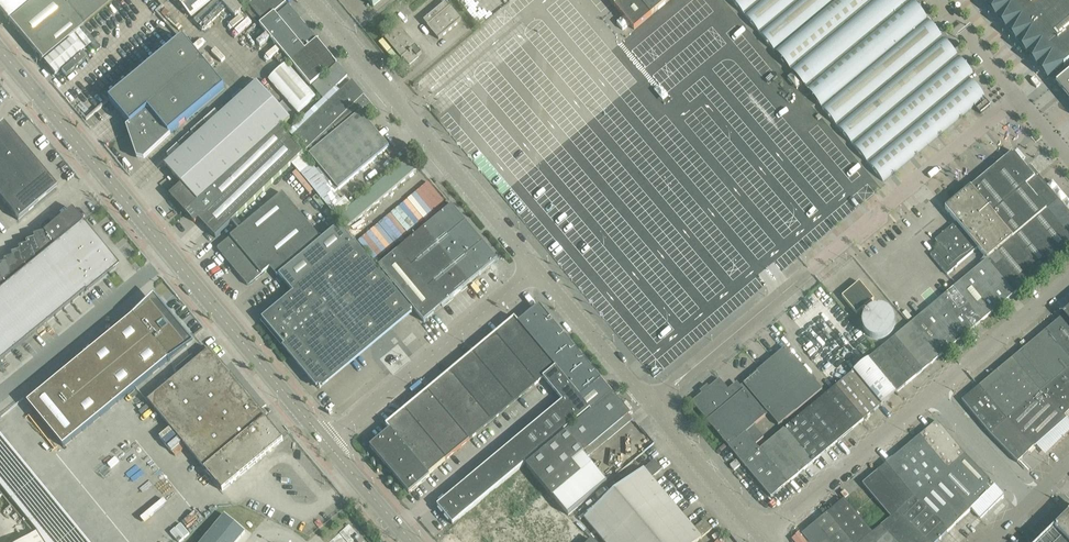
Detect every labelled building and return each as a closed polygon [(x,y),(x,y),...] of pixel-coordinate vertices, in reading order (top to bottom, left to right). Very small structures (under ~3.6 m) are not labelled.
[(7,20),(31,0),(0,0),(0,11),(7,20)] [(33,1),(9,21),(41,60),(113,0),(34,0),(33,1)] [(191,17),(211,0),(177,0),(191,17)] [(249,5),(263,22),(286,2),(284,0),(255,0),(249,5)] [(626,20),(630,24),(634,30),(651,15),(669,0),(609,0),(626,20)] [(797,78),(883,181),(940,134),(981,100),(965,81),(970,78),(905,0),(732,0),(797,78)] [(988,4),(998,16),(1028,53),(1049,78),(1050,77),(1068,61),(1068,0),(993,0),(988,4)] [(286,2),(263,22),(266,25),(264,26),(269,32),(282,21),(305,49),(317,39),(289,6),(286,2)] [(461,20),(446,2),(423,21),(439,39),(461,20)] [(282,21),(269,32),(292,61),(312,85),(337,64),(317,39),(305,49),(282,21)] [(422,53),(399,26),(385,38),(402,59),(404,57),(409,64),(422,53)] [(70,39),(43,62),(54,76),(81,53),(70,39)] [(109,100),(129,125),(130,126),(139,152),(143,150),(146,154),(171,133),(225,89),(183,39),(109,100)] [(81,54),(61,71),(65,76),(85,59),(81,54)] [(269,80),(297,113),(315,97),(286,64),(269,80)] [(337,64),(313,87),(323,99),(347,76),(337,64)] [(1056,84),(1068,100),(1068,73),(1056,84)] [(293,137),(306,151),(364,95),(352,81),(351,81),(351,82),(293,137)] [(257,83),(165,166),(166,167),(172,174),(181,184),(183,185),(171,196),(186,212),(211,190),(279,129),(280,129),(290,120),(257,83)] [(663,102),(669,97),(668,96),(660,86),(658,88),(654,91),(663,102)] [(364,95),(306,151),(309,154),(360,112),(368,121),(378,112),(364,95)] [(389,147),(368,121),(360,112),(309,154),(338,190),(389,147)] [(0,125),(0,147),(11,137),(1,124),(0,125)] [(211,190),(186,212),(195,222),(198,219),(199,220),(207,228),(215,237),(231,222),(292,164),(303,153),(286,135),(280,129),(279,129),(211,190)] [(0,147),(0,165),(2,167),(22,150),(11,137),(0,147)] [(22,150),(2,167),(7,174),(13,180),(34,164),(22,150)] [(970,187),(1013,238),(1046,209),(1026,185),(1035,177),(1013,151),(970,187)] [(416,171),(407,160),(338,217),(347,228),(416,171)] [(34,164),(13,180),(14,182),(22,190),(24,193),(33,185),(44,176),(34,164)] [(0,180),(0,194),(14,182),(13,180),(7,174),(0,180)] [(1046,209),(1068,237),(1068,213),(1058,200),(1038,175),(1035,177),(1026,185),(1046,209)] [(33,185),(24,193),(33,204),(35,206),(55,189),(44,176),(33,185)] [(0,194),(0,199),(5,204),(22,190),(14,182),(0,194)] [(951,216),(936,228),(964,261),(979,249),(987,259),(996,252),(1013,238),(970,187),(948,205),(945,208),(951,216)] [(22,190),(5,204),(18,220),(33,207),(35,206),(33,204),(24,193),(22,190)] [(232,267),(298,212),(282,193),(218,248),(218,249),(232,267)] [(342,200),(330,210),(336,217),(350,205),(345,198),(342,200)] [(397,251),(378,267),(414,310),(424,322),(442,306),(489,267),(497,260),(483,243),(481,245),(473,235),(475,233),(452,205),(397,251)] [(42,233),(40,233),(51,247),(82,222),(80,220),(71,209),(70,209),(57,220),(42,233)] [(1013,238),(1041,271),(1068,248),(1068,237),(1046,209),(1013,238)] [(298,212),(232,267),(247,285),(249,285),(270,268),(277,276),(321,239),(298,212)] [(81,224),(0,290),(0,361),(84,292),(116,266),(81,224)] [(294,293),(293,294),(262,319),(271,329),(271,328),(277,335),(276,336),(319,386),(318,387),(320,388),(322,387),(321,386),(410,312),(411,312),(412,311),(355,242),(340,224),(279,275),(294,293)] [(32,236),(33,238),(33,239),(39,257),(51,247),(40,233),(32,236)] [(1041,271),(1013,238),(996,252),(1024,285),(1041,271)] [(25,242),(26,245),(31,263),(39,257),(33,239),(25,242)] [(24,269),(31,263),(26,245),(17,248),(19,251),(24,269)] [(11,257),(17,276),(24,269),(19,251),(10,254),(11,257)] [(987,259),(979,266),(1007,300),(1024,285),(996,252),(987,259)] [(9,282),(17,276),(11,257),(3,260),(4,263),(9,282)] [(2,288),(9,282),(4,263),(0,265),(0,281),(2,288)] [(954,287),(982,321),(1007,300),(979,266),(954,287)] [(842,296),(857,314),(874,299),(859,282),(842,296)] [(954,287),(945,294),(973,328),(982,321),(954,287)] [(945,294),(911,322),(940,356),(973,328),(945,294)] [(132,317),(27,403),(63,447),(168,361),(170,360),(170,359),(186,346),(151,302),(134,316),(134,315),(132,317)] [(1068,323),(1068,305),(1060,313),(1063,316),(1068,323)] [(539,306),(519,322),(556,367),(572,387),(567,391),(575,401),(580,397),(601,380),(601,379),(601,380),(539,306)] [(893,330),(894,329),(894,327),(895,325),(895,323),(895,322),(895,320),(894,318),(894,317),(893,315),(892,313),(891,312),(889,310),(888,310),(887,309),(885,308),(884,307),(882,307),(881,307),(879,306),(878,306),(875,307),(874,307),(872,308),(871,309),(869,309),(868,310),(866,312),(865,313),(864,315),(864,316),(863,318),(863,319),(862,320),(862,321),(862,322),(862,324),(862,325),(863,326),(863,327),(864,329),(864,330),(865,332),(866,333),(867,334),(868,335),(869,336),(871,337),(872,337),(873,338),(875,338),(876,339),(878,339),(879,339),(881,339),(882,338),(883,338),(885,338),(886,337),(888,336),(889,335),(890,334),(891,333),(892,332),(893,331),(893,330)] [(1046,330),(1068,357),(1068,323),(1063,316),(1046,330)] [(409,493),(429,476),(428,474),(469,440),(469,439),(543,378),(556,367),(519,322),(514,317),(381,428),(386,433),(370,447),(409,493)] [(911,322),(909,324),(894,336),(923,370),(940,356),(911,322)] [(1046,330),(1012,358),(1041,392),(1068,368),(1068,357),(1046,330)] [(894,336),(878,350),(906,384),(923,370),(894,336)] [(194,354),(198,359),(208,351),(204,346),(194,354)] [(692,402),(729,446),(745,432),(755,444),(764,437),(754,425),(768,413),(779,425),(822,390),(786,347),(731,393),(719,379),(709,388),(707,386),(701,391),(702,393),(692,402)] [(878,350),(869,357),(897,391),(906,384),(878,350)] [(148,401),(169,426),(205,469),(204,469),(222,491),(283,440),(265,419),(208,351),(190,366),(180,374),(148,401)] [(186,361),(188,364),(194,359),(192,356),(186,361)] [(869,357),(852,372),(881,405),(897,391),(869,357)] [(979,386),(1007,420),(1041,392),(1012,358),(979,386)] [(186,361),(176,369),(180,374),(190,366),(188,364),(186,361)] [(589,410),(591,411),(613,393),(601,380),(580,397),(575,401),(567,391),(572,387),(556,367),(543,378),(562,401),(531,427),(547,445),(589,410)] [(1041,392),(1064,416),(1068,411),(1068,368),(1041,392)] [(864,419),(881,405),(852,372),(835,386),(864,419)] [(835,386),(801,414),(830,448),(864,419),(835,386)] [(1007,420),(979,386),(962,400),(990,434),(1007,420)] [(1064,416),(1041,392),(1007,420),(1033,447),(1064,416)] [(573,463),(631,414),(613,393),(591,411),(566,433),(526,466),(553,498),(582,474),(573,463)] [(830,448),(801,414),(785,428),(813,462),(830,448)] [(1018,462),(1033,447),(1007,420),(990,434),(1018,462)] [(965,455),(937,421),(920,436),(948,469),(965,455)] [(547,445),(531,427),(519,437),(534,456),(547,445)] [(785,428),(760,449),(788,483),(813,462),(785,428)] [(729,446),(771,497),(788,483),(760,449),(755,444),(745,432),(729,446)] [(920,436),(886,464),(914,497),(939,476),(948,469),(920,436)] [(519,437),(506,448),(522,466),(534,456),(519,437)] [(522,466),(506,448),(493,458),(509,477),(522,466)] [(1004,495),(994,485),(965,455),(948,469),(939,476),(971,508),(980,518),(1004,495)] [(493,458),(481,469),(496,488),(509,477),(493,458)] [(691,525),(652,478),(662,469),(654,460),(585,518),(604,541),(696,541),(712,529),(704,520),(694,528),(691,525)] [(734,470),(740,465),(736,460),(730,465),(734,470)] [(886,464),(878,471),(906,505),(914,497),(886,464)] [(496,488),(481,469),(468,480),(484,498),(496,488)] [(897,512),(906,505),(878,471),(862,484),(890,518),(897,512)] [(939,476),(914,497),(947,531),(971,508),(939,476)] [(468,480),(455,490),(471,509),(484,498),(468,480)] [(452,524),(471,509),(455,490),(437,506),(452,524)] [(914,497),(906,505),(897,512),(927,541),(936,541),(947,531),(914,497)] [(827,513),(851,541),(861,541),(872,533),(844,499),(827,513)] [(200,541),(236,541),(246,530),(224,512),(200,541)] [(897,541),(927,541),(897,512),(890,518),(881,525),(897,541)] [(808,541),(851,541),(827,513),(802,534),(808,541)] [(1068,514),(1060,522),(1048,534),(1040,541),(1068,541),(1068,513),(1068,514)] [(881,525),(872,533),(861,541),(897,541),(881,525)] [(20,541),(42,541),(35,532),(20,541)]
